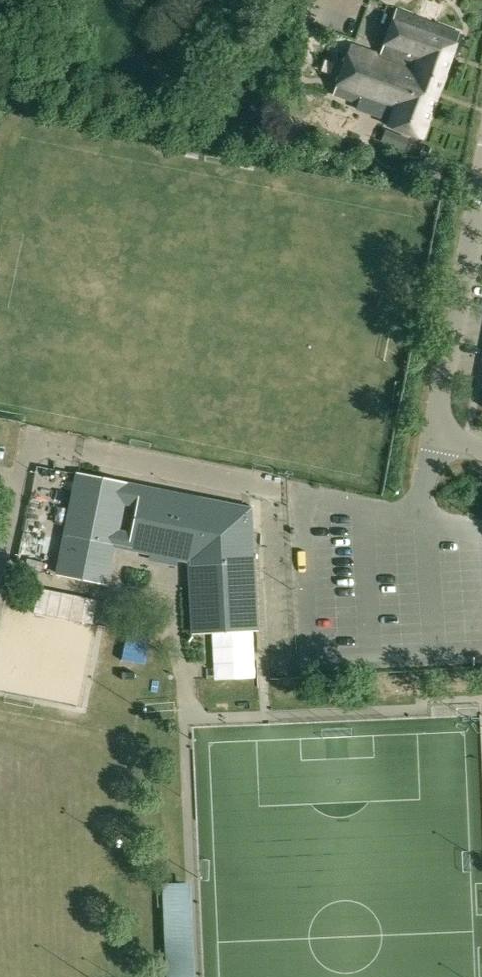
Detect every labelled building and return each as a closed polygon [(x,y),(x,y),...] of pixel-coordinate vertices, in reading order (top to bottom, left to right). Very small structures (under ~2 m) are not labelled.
[(460,33),(396,9),(379,55),(351,45),(333,95),(391,116),(388,127),(421,139),(460,33)] [(60,518),(67,472),(44,469),(37,524),(52,526),(50,538),(63,540),(66,519),(60,518)] [(101,567),(103,559),(110,561),(113,545),(126,484),(78,474),(57,574),(106,583),(109,569),(101,567)] [(250,509),(161,491),(126,484),(113,545),(166,556),(165,562),(175,564),(176,558),(189,561),(193,632),(256,629),(252,546),(244,545),(246,534),(251,534),(250,509)] [(188,881),(185,882),(161,883),(166,976),(193,976),(188,881)]
